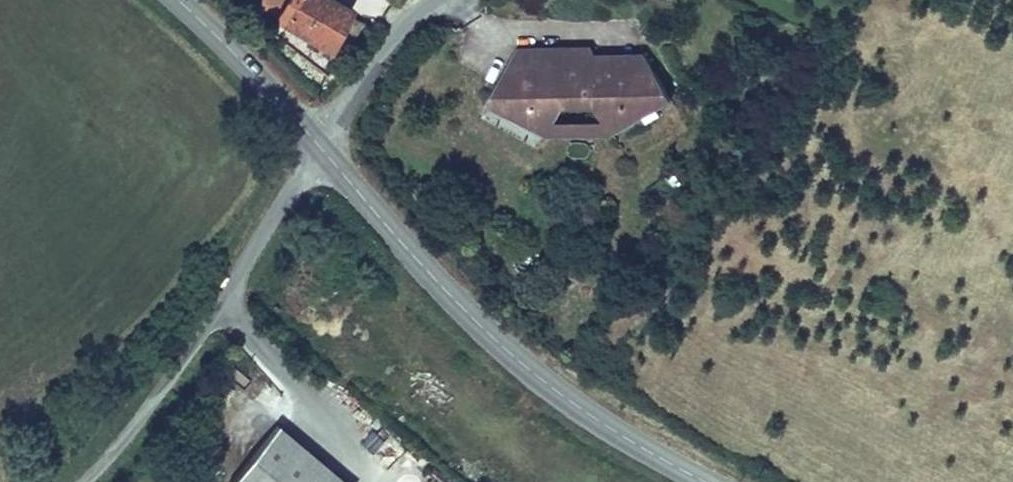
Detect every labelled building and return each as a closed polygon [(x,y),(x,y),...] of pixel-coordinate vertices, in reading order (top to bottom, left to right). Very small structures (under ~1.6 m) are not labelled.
[(279,16),(288,0),(266,0),(262,6),(279,16)] [(340,42),(350,48),(363,26),(352,19),(353,15),(327,0),(288,0),(279,16),(334,49),(340,42)] [(363,26),(350,48),(354,50),(368,29),(363,26)] [(587,97),(608,98),(643,75),(637,68),(588,69),(588,59),(555,60),(553,83),(587,82),(587,97)] [(487,109),(549,143),(551,139),(560,122),(593,122),(604,139),(607,143),(662,104),(643,75),(608,98),(587,97),(587,82),(553,83),(555,60),(514,61),(487,109)] [(662,104),(607,143),(612,151),(668,112),(662,104)] [(482,117),(544,152),(549,143),(487,109),(482,117)] [(544,152),(612,151),(607,143),(604,139),(551,139),(549,143),(544,152)]
